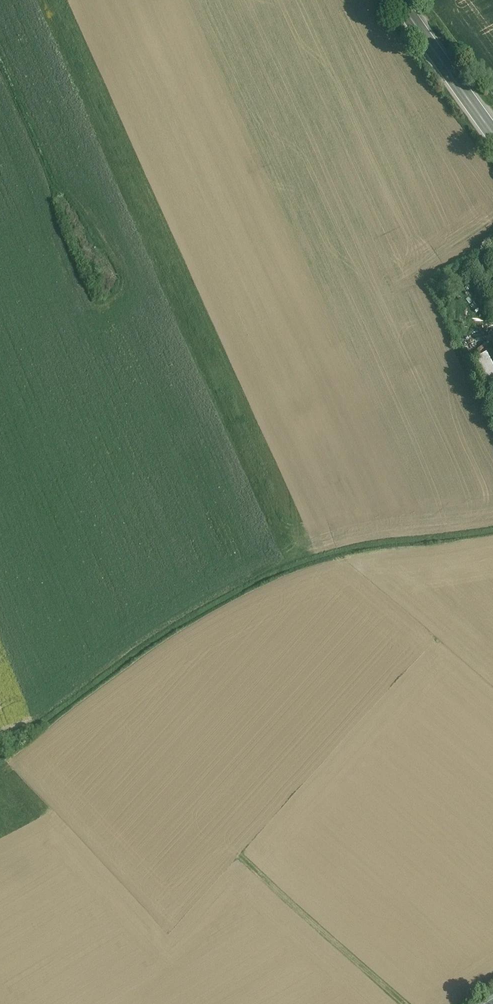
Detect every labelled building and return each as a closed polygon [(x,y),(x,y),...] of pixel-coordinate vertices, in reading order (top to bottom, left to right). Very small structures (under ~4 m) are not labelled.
[(487,352),(471,361),(487,392),(492,389),(492,365),(487,352)]
